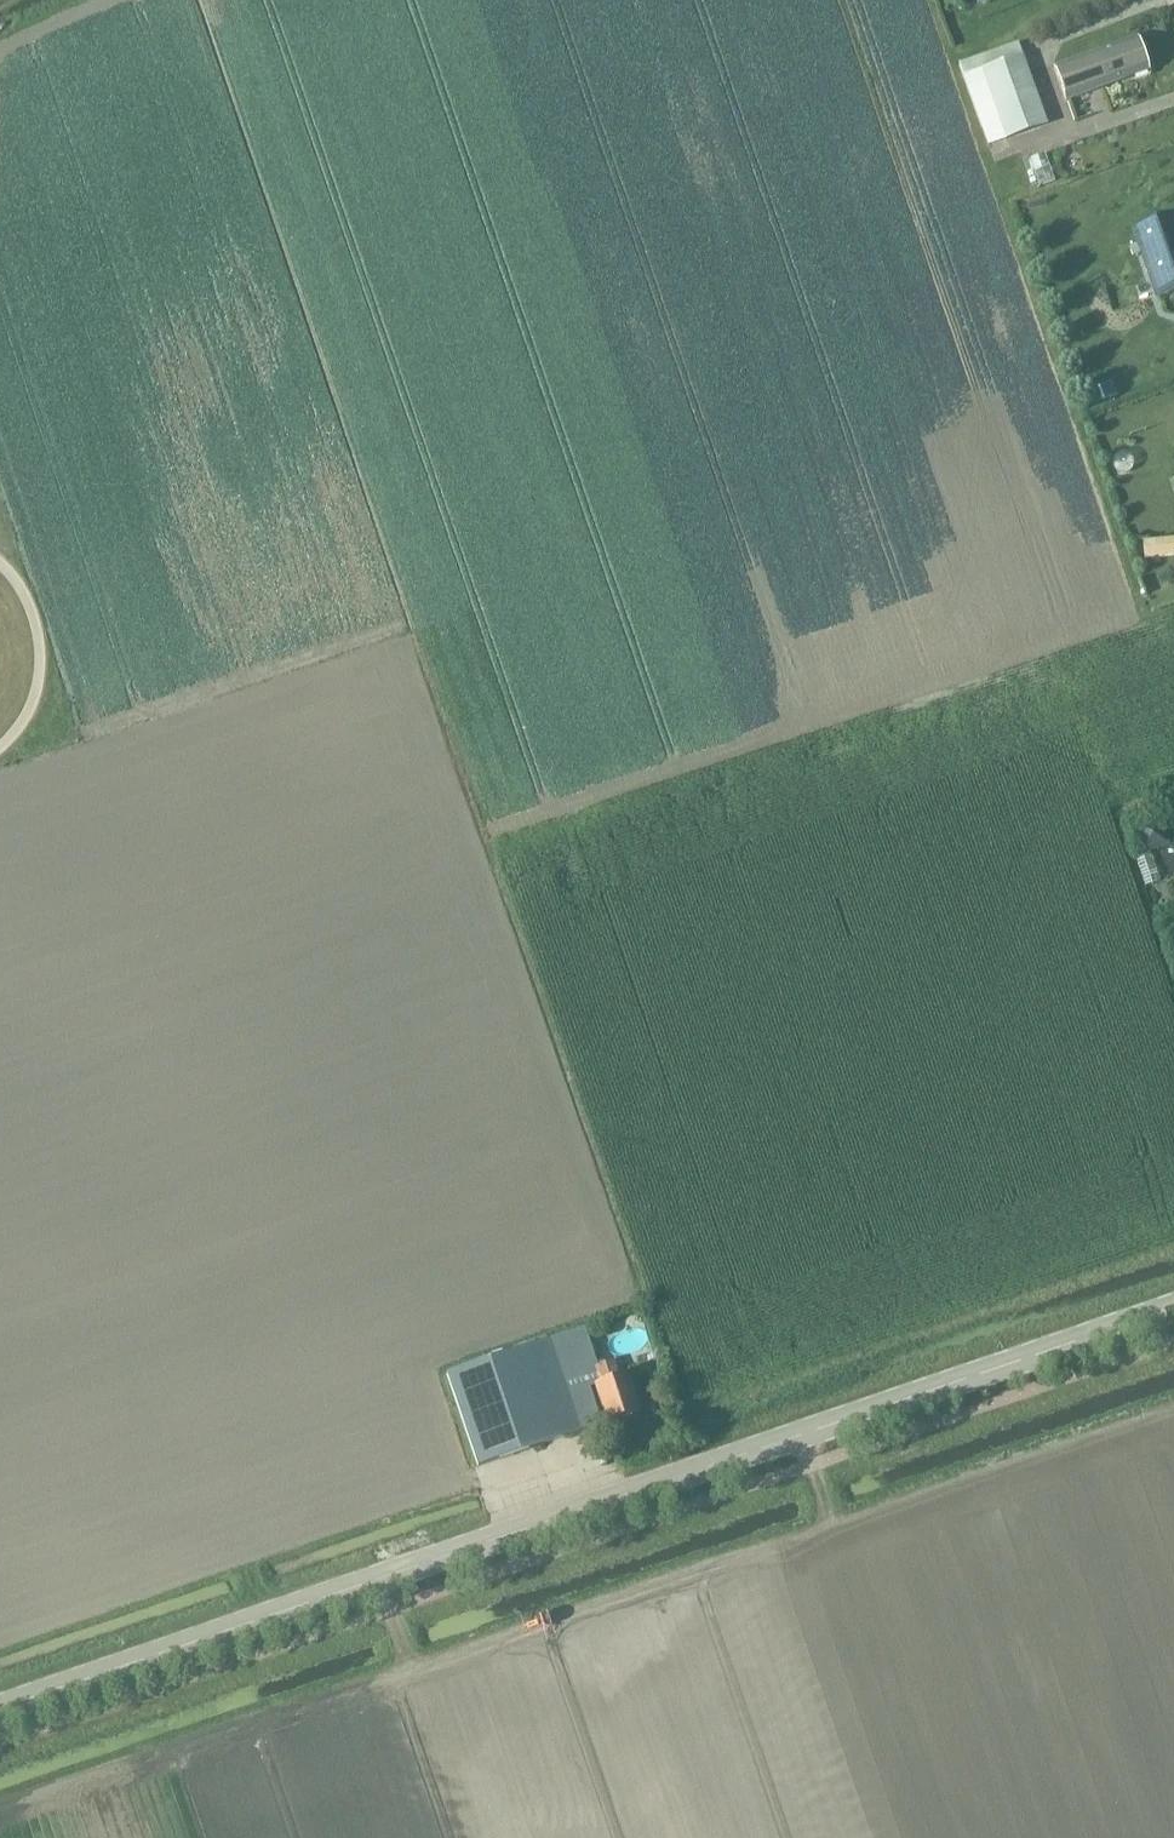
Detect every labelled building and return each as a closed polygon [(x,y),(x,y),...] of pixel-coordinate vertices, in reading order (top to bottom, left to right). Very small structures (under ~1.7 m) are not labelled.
[(1143,70),(1132,37),(1052,65),(1064,98),(1143,70)] [(1047,123),(1018,41),(957,63),(986,145),(1047,123)] [(1133,230),(1156,297),(1172,292),(1172,294),(1173,294),(1173,221),(1172,216),(1133,230)] [(610,1334),(607,1324),(591,1329),(594,1339),(610,1334)] [(601,1423),(589,1387),(583,1371),(597,1366),(584,1328),(446,1374),(478,1466),(581,1431),(581,1430),(601,1423)] [(613,1361),(597,1366),(583,1371),(589,1387),(595,1385),(607,1422),(638,1412),(625,1375),(618,1377),(613,1361)]
